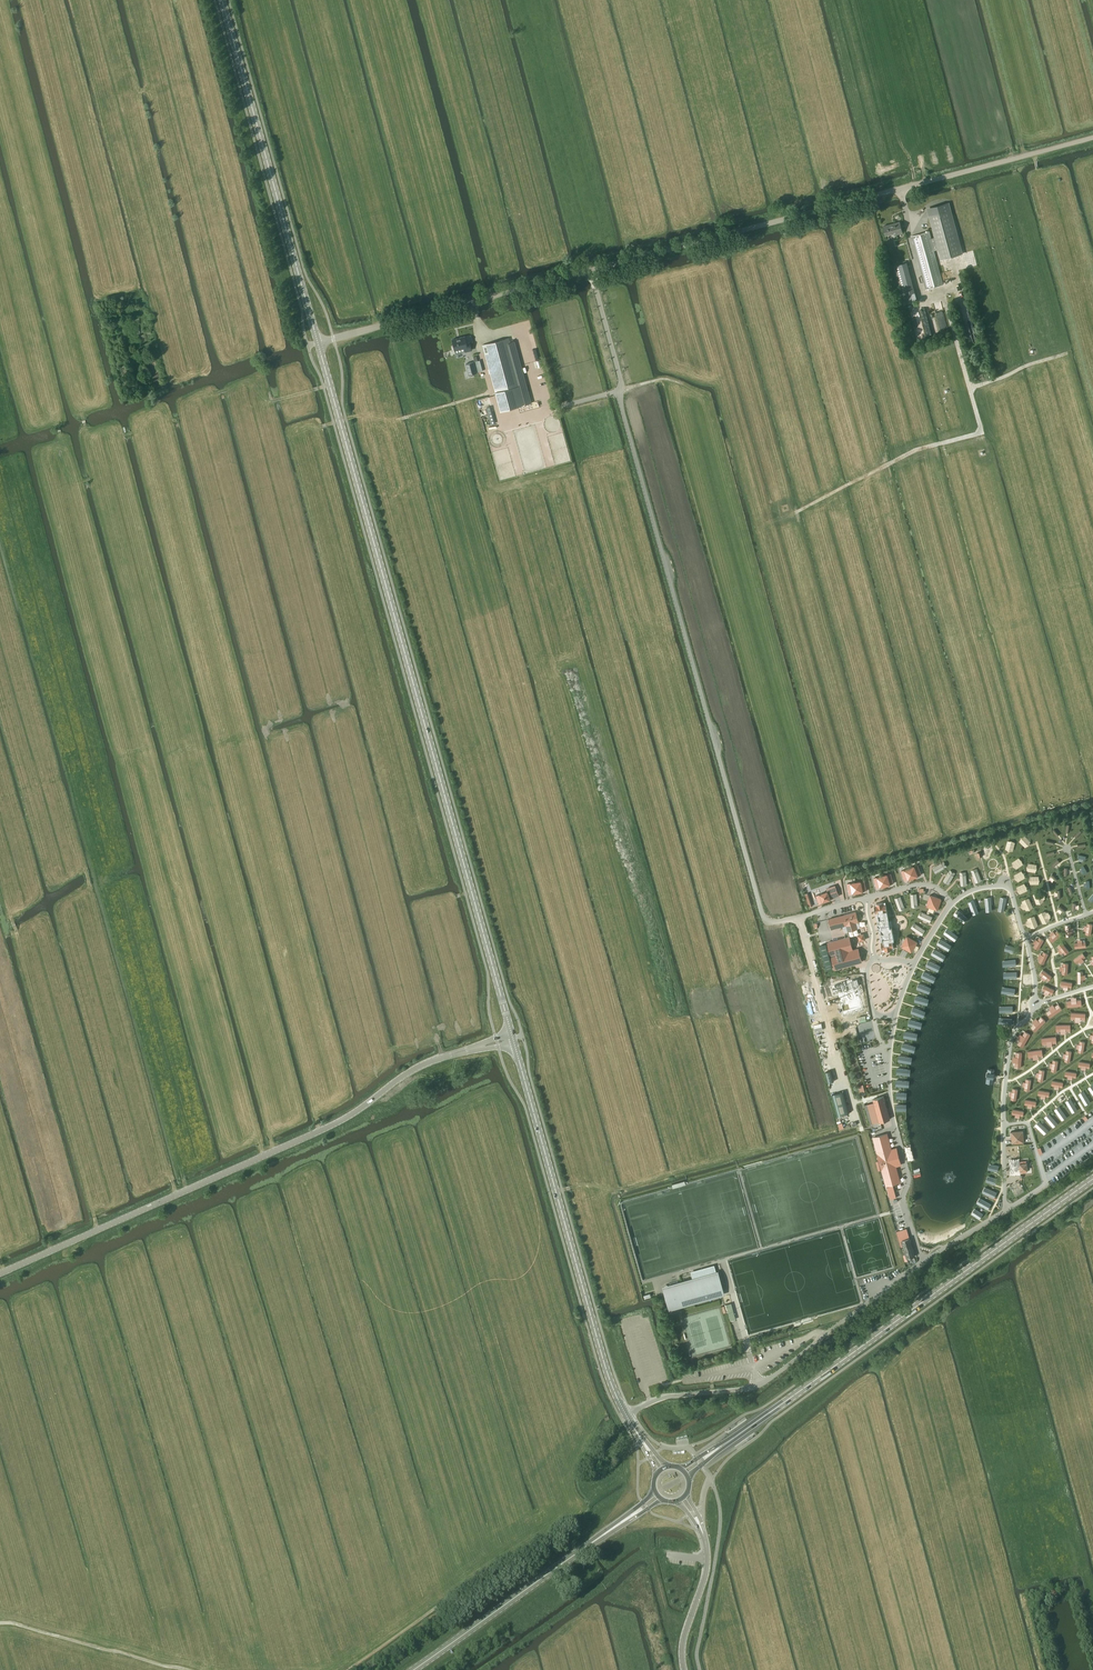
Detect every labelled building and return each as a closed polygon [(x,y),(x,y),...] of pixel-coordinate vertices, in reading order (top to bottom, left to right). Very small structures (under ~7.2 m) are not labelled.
[(929,231),(912,236),(926,289),(943,285),(934,251),(939,249),(941,259),(962,254),(950,210),(948,210),(947,204),(932,208),(933,214),(929,216),(935,237),(931,238),(929,231)] [(897,234),(902,232),(900,222),(883,226),(885,235),(896,232),(897,234)] [(465,337),(452,340),(456,354),(465,351),(471,350),(470,342),(466,343),(465,337)] [(509,338),(483,345),(500,411),(509,409),(527,404),(531,403),(514,341),(510,342),(509,338)] [(476,373),(474,365),(473,362),(471,363),(466,364),(469,375),(476,373)] [(1024,837),(1020,841),(1026,847),(1030,843),(1024,837)] [(1008,841),(1006,850),(1012,851),(1014,843),(1008,841)] [(1019,859),(1012,864),(1015,869),(1023,863),(1019,859)] [(936,872),(947,866),(944,860),(933,867),(936,872)] [(921,876),(917,864),(910,867),(914,878),(921,876)] [(914,878),(910,867),(902,869),(906,881),(914,878)] [(955,873),(950,871),(945,881),(950,884),(955,873)] [(981,880),(977,871),(971,874),(976,882),(981,880)] [(1022,872),(1014,876),(1017,881),(1025,877),(1022,872)] [(890,873),(883,875),(886,886),(893,883),(890,873)] [(886,886),(883,875),(874,877),(877,888),(886,886)] [(864,880),(856,882),(858,892),(866,891),(864,880)] [(858,892),(856,882),(848,883),(850,893),(858,892)] [(1025,884),(1016,888),(1019,893),(1027,890),(1025,884)] [(830,891),(816,896),(817,898),(819,903),(839,896),(836,886),(830,888),(830,891)] [(1039,892),(1034,894),(1037,904),(1043,902),(1042,900),(1045,899),(1045,898),(1044,894),(1043,894),(1040,894),(1039,892)] [(930,895),(928,900),(939,904),(941,899),(930,895)] [(900,897),(895,899),(900,911),(905,909),(900,897)] [(1021,905),(1022,909),(1023,909),(1026,908),(1027,910),(1032,907),(1028,898),(1023,901),(1024,903),(1021,904),(1021,905)] [(928,900),(926,906),(937,910),(939,904),(928,900)] [(971,901),(968,902),(972,912),(975,911),(978,909),(974,900),(971,901)] [(877,906),(874,906),(876,913),(878,912),(887,911),(886,904),(884,905),(883,903),(877,904),(877,906)] [(956,912),(954,914),(961,921),(963,919),(965,916),(958,910),(956,912)] [(887,911),(878,912),(879,919),(880,923),(889,921),(887,911)] [(856,912),(829,919),(832,929),(847,925),(848,931),(857,928),(856,923),(858,922),(856,912)] [(921,912),(918,917),(930,922),(932,917),(921,912)] [(1045,912),(1039,914),(1044,923),(1049,921),(1048,919),(1050,917),(1051,917),(1049,913),(1048,913),(1048,912),(1046,914),(1045,912)] [(1026,922),(1027,926),(1028,926),(1028,927),(1031,926),(1032,928),(1037,926),(1034,916),(1028,918),(1029,921),(1026,922)] [(880,923),(878,923),(879,930),(881,929),(890,928),(889,921),(880,923)] [(914,923),(911,928),(922,935),(925,930),(914,923)] [(890,928),(881,929),(882,936),(893,934),(892,927),(890,928)] [(946,931),(944,933),(952,939),(954,936),(955,934),(947,928),(946,931)] [(1057,931),(1049,938),(1052,942),(1061,934),(1057,931)] [(893,934),(882,936),(883,942),(893,941),(895,940),(893,934)] [(849,936),(828,942),(835,969),(862,962),(858,948),(853,950),(849,936)] [(907,936),(901,946),(906,949),(912,939),(907,936)] [(1039,937),(1034,947),(1038,950),(1044,940),(1039,937)] [(912,939),(906,949),(912,952),(917,942),(912,939)] [(938,941),(937,944),(946,949),(947,946),(949,944),(940,939),(938,941)] [(883,942),(881,943),(882,949),(885,949),(885,951),(892,950),(891,948),(894,947),(893,941),(883,942)] [(1062,943),(1058,946),(1065,954),(1069,951),(1062,943)] [(826,944),(820,945),(827,970),(833,968),(826,944)] [(1009,946),(1008,951),(1018,954),(1018,951),(1019,948),(1009,946)] [(933,952),(931,954),(940,959),(941,957),(943,954),(934,949),(933,952)] [(1039,962),(1043,964),(1048,954),(1044,952),(1039,962)] [(1083,953),(1073,959),(1076,964),(1086,957),(1083,953)] [(927,963),(926,966),(935,970),(936,967),(937,964),(928,960),(927,963)] [(1043,970),(1040,974),(1049,980),(1052,976),(1043,970)] [(923,974),(922,977),(931,981),(932,978),(933,976),(924,971),(923,974)] [(859,975),(830,983),(832,990),(838,988),(844,1011),(864,1005),(860,988),(862,987),(859,975)] [(918,986),(917,989),(926,992),(927,989),(928,986),(919,983),(918,986)] [(1044,985),(1042,989),(1052,994),(1054,990),(1044,985)] [(915,999),(915,1002),(924,1004),(925,1001),(926,998),(916,996),(915,999)] [(1058,1004),(1047,1012),(1050,1017),(1062,1009),(1058,1004)] [(912,1010),(911,1013),(921,1016),(922,1013),(923,1010),(913,1007),(912,1010)] [(1041,1017),(1031,1027),(1035,1031),(1036,1031),(1045,1021),(1041,1017)] [(909,1022),(908,1025),(917,1028),(918,1025),(919,1022),(909,1019),(909,1022)] [(1025,1032),(1018,1044),(1023,1047),(1030,1034),(1025,1032)] [(902,1046),(901,1049),(911,1051),(912,1048),(913,1045),(903,1043),(902,1046)] [(831,1071),(825,1072),(828,1083),(834,1082),(831,1071)] [(844,1091),(832,1094),(838,1116),(849,1113),(844,1091)] [(1084,1093),(1080,1095),(1083,1099),(1082,1099),(1085,1105),(1090,1102),(1087,1097),(1084,1093)] [(884,1096),(873,1099),(879,1122),(890,1119),(884,1096)] [(1071,1101),(1067,1103),(1069,1107),(1072,1113),(1077,1110),(1074,1104),(1074,1105),(1071,1101)] [(1060,1109),(1056,1111),(1059,1115),(1058,1115),(1062,1120),(1067,1117),(1063,1112),(1060,1109)] [(1050,1115),(1046,1118),(1049,1122),(1053,1127),(1057,1124),(1053,1119),(1050,1115)] [(1040,1123),(1037,1126),(1040,1129),(1040,1130),(1044,1134),(1048,1130),(1044,1126),(1043,1126),(1040,1123)] [(887,1134),(873,1137),(887,1185),(900,1182),(896,1166),(901,1164),(897,1148),(891,1150),(887,1134)] [(990,1176),(988,1182),(995,1185),(996,1182),(997,1179),(990,1176)] [(685,1185),(684,1180),(671,1184),(672,1189),(685,1185)] [(1019,1181),(1011,1186),(1016,1196),(1025,1191),(1019,1181)] [(893,1185),(887,1187),(890,1199),(896,1197),(893,1185)] [(988,1188),(985,1194),(994,1198),(995,1195),(997,1192),(988,1188)] [(982,1199),(979,1205),(988,1210),(990,1207),(991,1204),(982,1199)] [(976,1210),(973,1215),(974,1216),(981,1220),(983,1218),(985,1215),(976,1210)] [(907,1228),(897,1231),(901,1247),(903,1247),(902,1241),(909,1238),(910,1238),(907,1228)] [(907,1258),(915,1256),(909,1238),(902,1241),(903,1247),(907,1258)] [(702,1278),(671,1287),(674,1297),(684,1295),(685,1295),(686,1299),(693,1301),(709,1297),(709,1294),(720,1291),(715,1273),(702,1277),(702,1278)] [(671,1287),(665,1289),(667,1298),(666,1299),(669,1310),(678,1307),(678,1306),(693,1301),(686,1299),(685,1295),(684,1295),(674,1297),(671,1287)] [(731,1303),(725,1305),(730,1321),(735,1319),(731,1303)]
